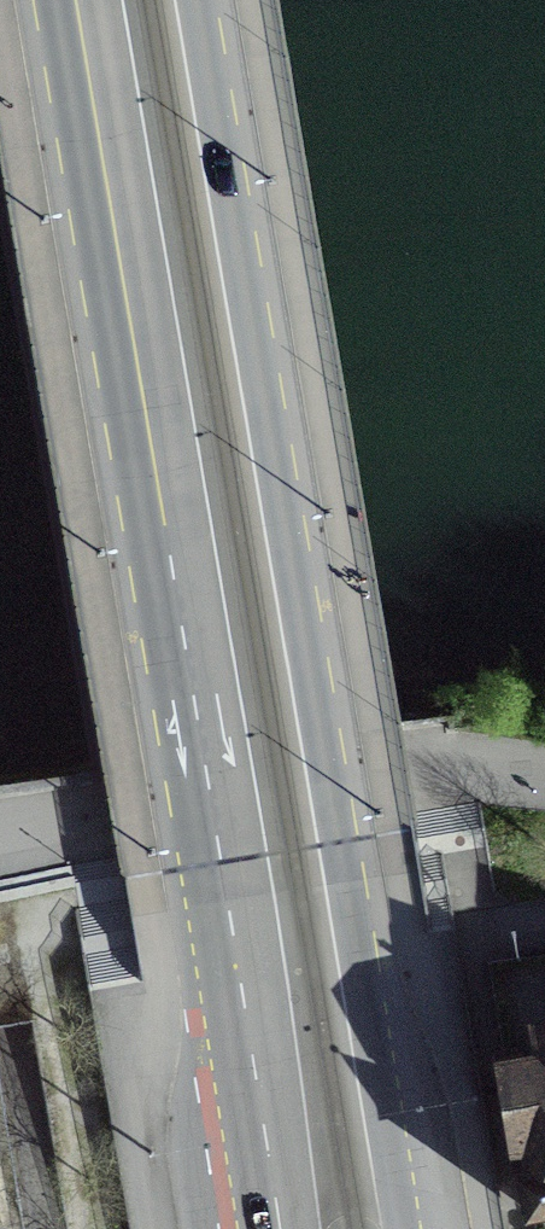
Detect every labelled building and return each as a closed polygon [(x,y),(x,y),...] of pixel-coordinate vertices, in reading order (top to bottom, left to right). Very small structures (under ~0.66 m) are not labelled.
[(525,1036),(529,1056),(500,1062),(517,1162),(518,1162),(528,1217),(544,1213),(544,1032),(525,1036)]
